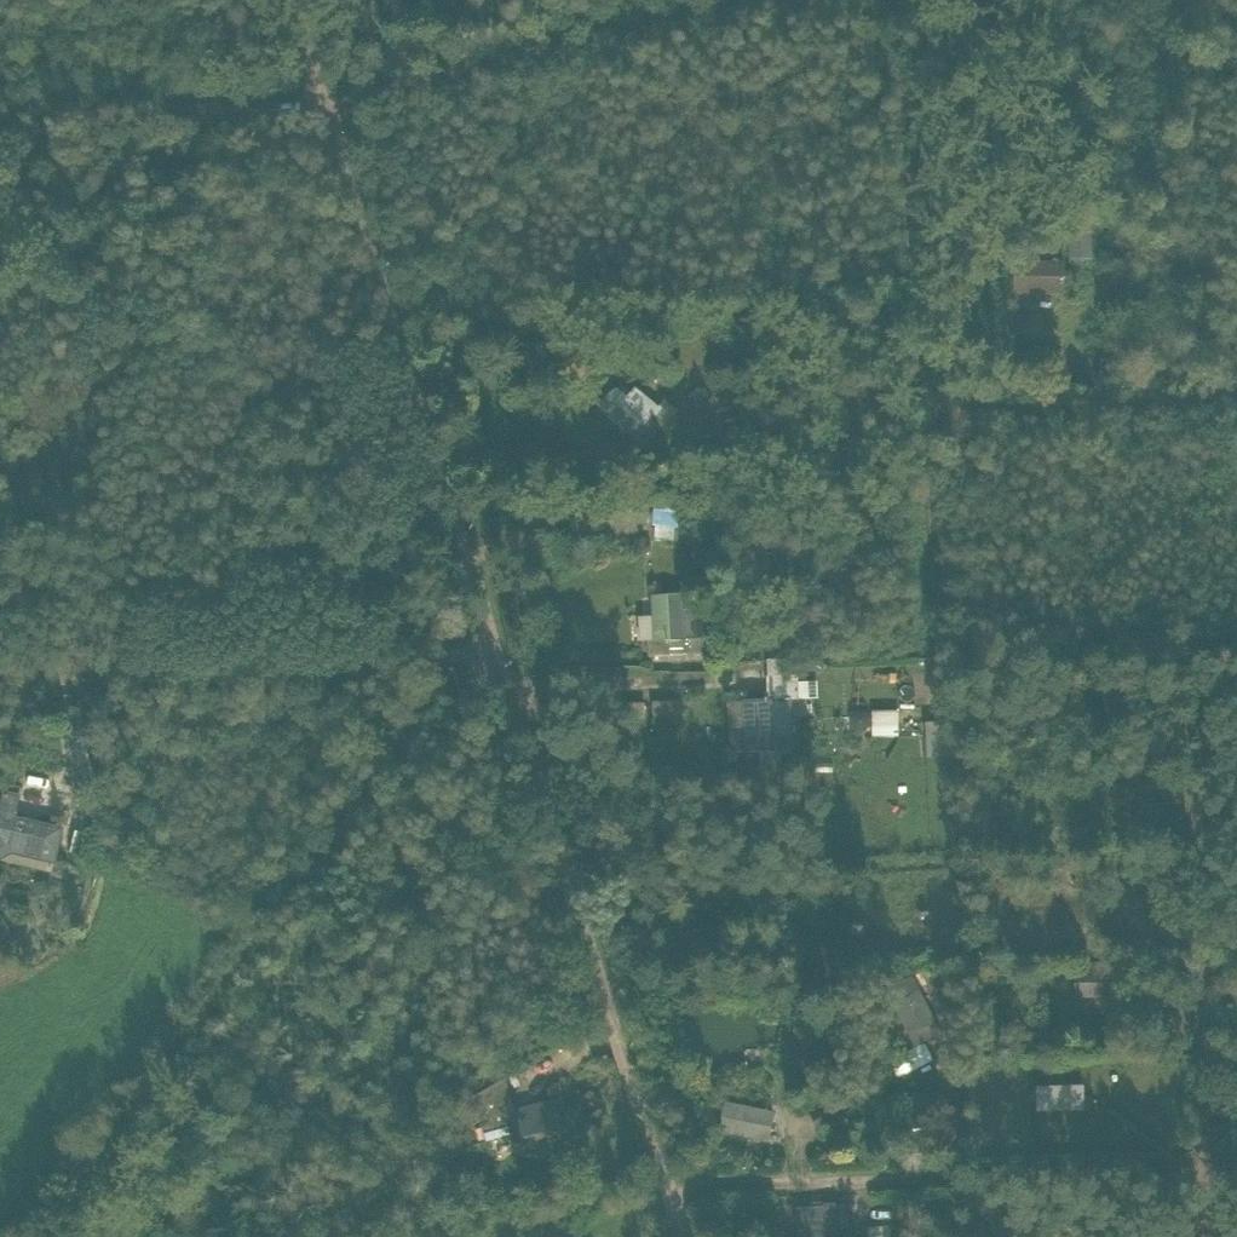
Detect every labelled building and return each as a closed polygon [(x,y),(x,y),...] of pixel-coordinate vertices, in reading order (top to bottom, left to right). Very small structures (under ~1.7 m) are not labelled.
[(1068,260),(1092,259),(1091,234),(1091,226),(1068,227),(1068,235),(1067,235),(1068,260)] [(1012,261),(1011,294),(1063,296),(1064,263),(1012,261)] [(597,371),(611,377),(619,358),(605,352),(597,371)] [(659,406),(658,406),(657,407),(624,381),(618,389),(615,387),(597,411),(643,448),(658,428),(662,431),(677,412),(663,401),(659,406)] [(683,512),(684,500),(654,498),(652,527),(655,527),(654,540),(684,542),(684,528),(683,528),(684,512),(683,512)] [(647,643),(648,657),(705,654),(702,609),(683,610),(683,595),(651,596),(651,617),(638,618),(640,643),(647,643)] [(742,703),(728,704),(730,732),(728,733),(730,753),(739,752),(740,759),(748,759),(747,752),(759,751),(760,766),(780,765),(780,756),(793,755),(790,703),(770,704),(770,701),(799,700),(798,683),(798,660),(767,661),(767,677),(766,678),(767,700),(742,702),(742,703)] [(798,683),(799,700),(818,699),(817,682),(798,683)] [(652,717),(681,715),(680,701),(651,702),(652,717)] [(897,712),(871,711),(870,737),(896,738),(897,712)] [(928,757),(953,756),(952,725),(926,727),(928,757)] [(0,804),(0,861),(12,855),(55,865),(65,828),(16,817),(21,796),(3,791),(0,804)] [(1103,965),(1073,966),(1074,997),(1104,997),(1103,965)] [(909,1036),(915,1048),(941,1035),(919,992),(911,976),(884,989),(893,1006),(892,1006),(908,1037),(909,1036)] [(949,1051),(963,1051),(963,1012),(949,1012),(949,1051)] [(1019,1053),(1056,1052),(1056,1032),(1018,1033),(1019,1053)] [(563,1097),(515,1110),(505,1080),(470,1099),(486,1142),(515,1135),(518,1147),(571,1132),(563,1097)] [(1035,1088),(1036,1111),(1092,1110),(1091,1099),(1082,1099),(1082,1087),(1035,1088)] [(725,1102),(717,1133),(768,1143),(775,1112),(725,1102)] [(795,1209),(797,1236),(840,1236),(839,1229),(845,1229),(844,1223),(848,1223),(847,1204),(795,1209)] [(896,1225),(882,1226),(882,1227),(867,1228),(867,1236),(897,1236),(896,1225)]
